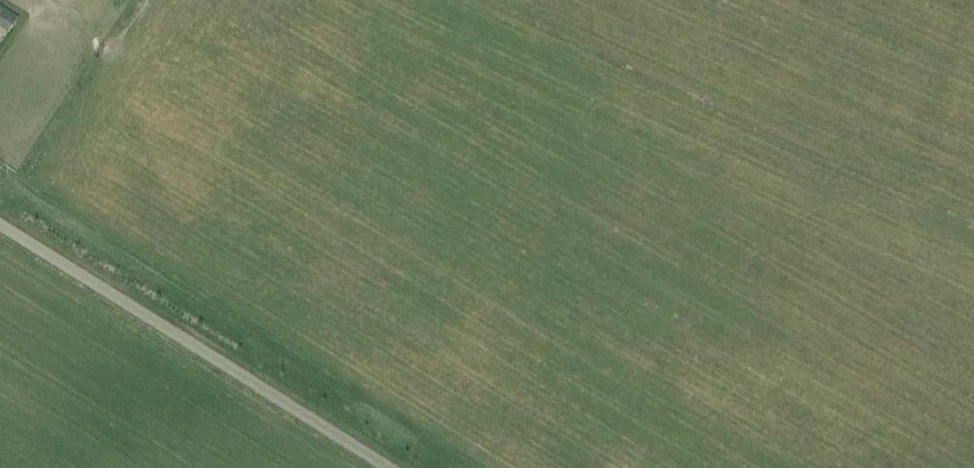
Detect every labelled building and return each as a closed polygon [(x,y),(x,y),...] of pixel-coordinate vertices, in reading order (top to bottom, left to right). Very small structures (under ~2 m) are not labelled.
[(7,11),(7,12),(0,23),(0,29),(8,34),(18,18),(7,11)]
